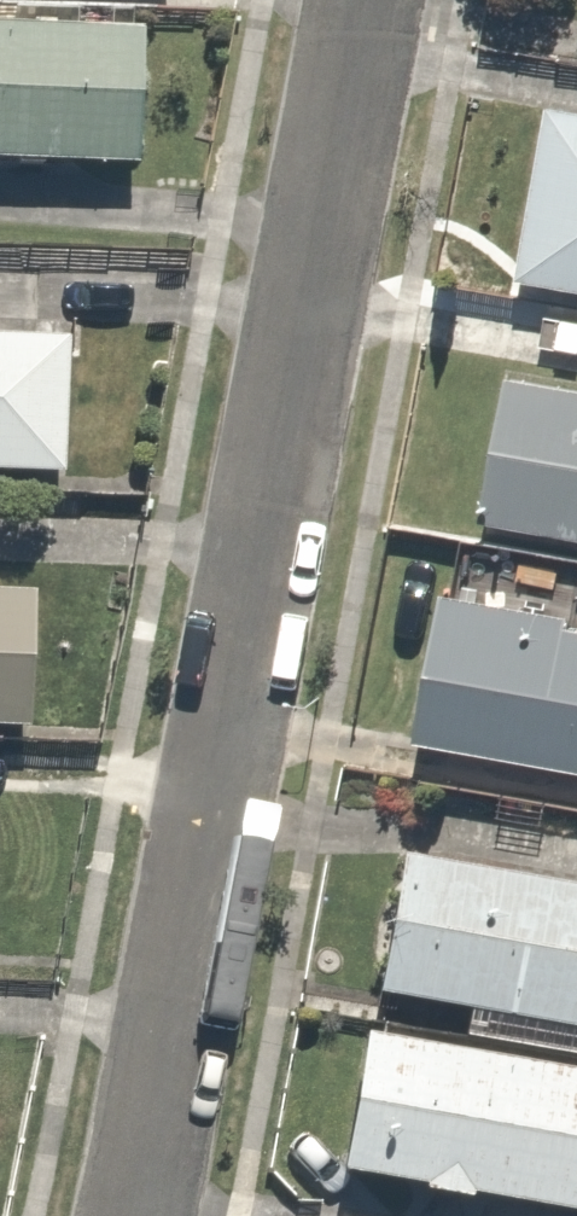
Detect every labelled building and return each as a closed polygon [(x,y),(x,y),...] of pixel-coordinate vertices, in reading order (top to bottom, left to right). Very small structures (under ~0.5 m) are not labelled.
[(146,34),(0,28),(0,160),(141,166),(146,34)] [(549,105),(519,279),(576,289),(576,110),(549,105)] [(71,333),(0,331),(0,479),(67,480),(71,333)] [(507,370),(479,518),(576,536),(576,383),(507,370)] [(29,596),(0,595),(0,726),(26,727),(29,596)] [(446,597),(418,741),(576,771),(576,622),(446,597)] [(405,851),(379,992),(576,1029),(576,883),(405,851)] [(369,1033),(345,1170),(576,1210),(576,1070),(369,1033)]
